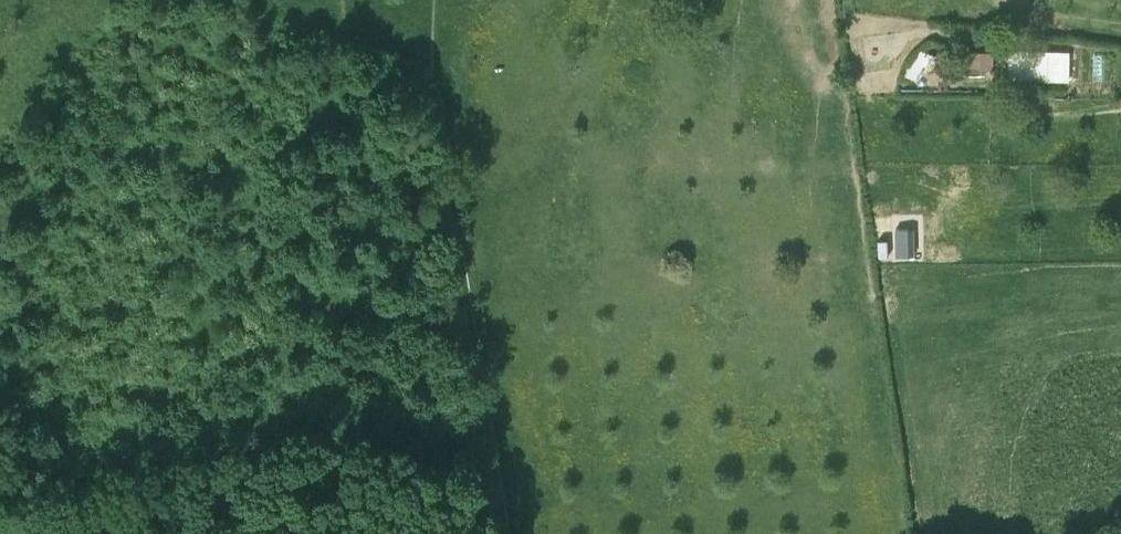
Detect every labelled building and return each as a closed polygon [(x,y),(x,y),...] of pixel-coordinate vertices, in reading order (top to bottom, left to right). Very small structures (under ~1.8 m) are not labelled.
[(1011,77),(1058,77),(1058,46),(1011,46),(1011,77)] [(909,71),(919,75),(931,52),(921,47),(909,71)]
